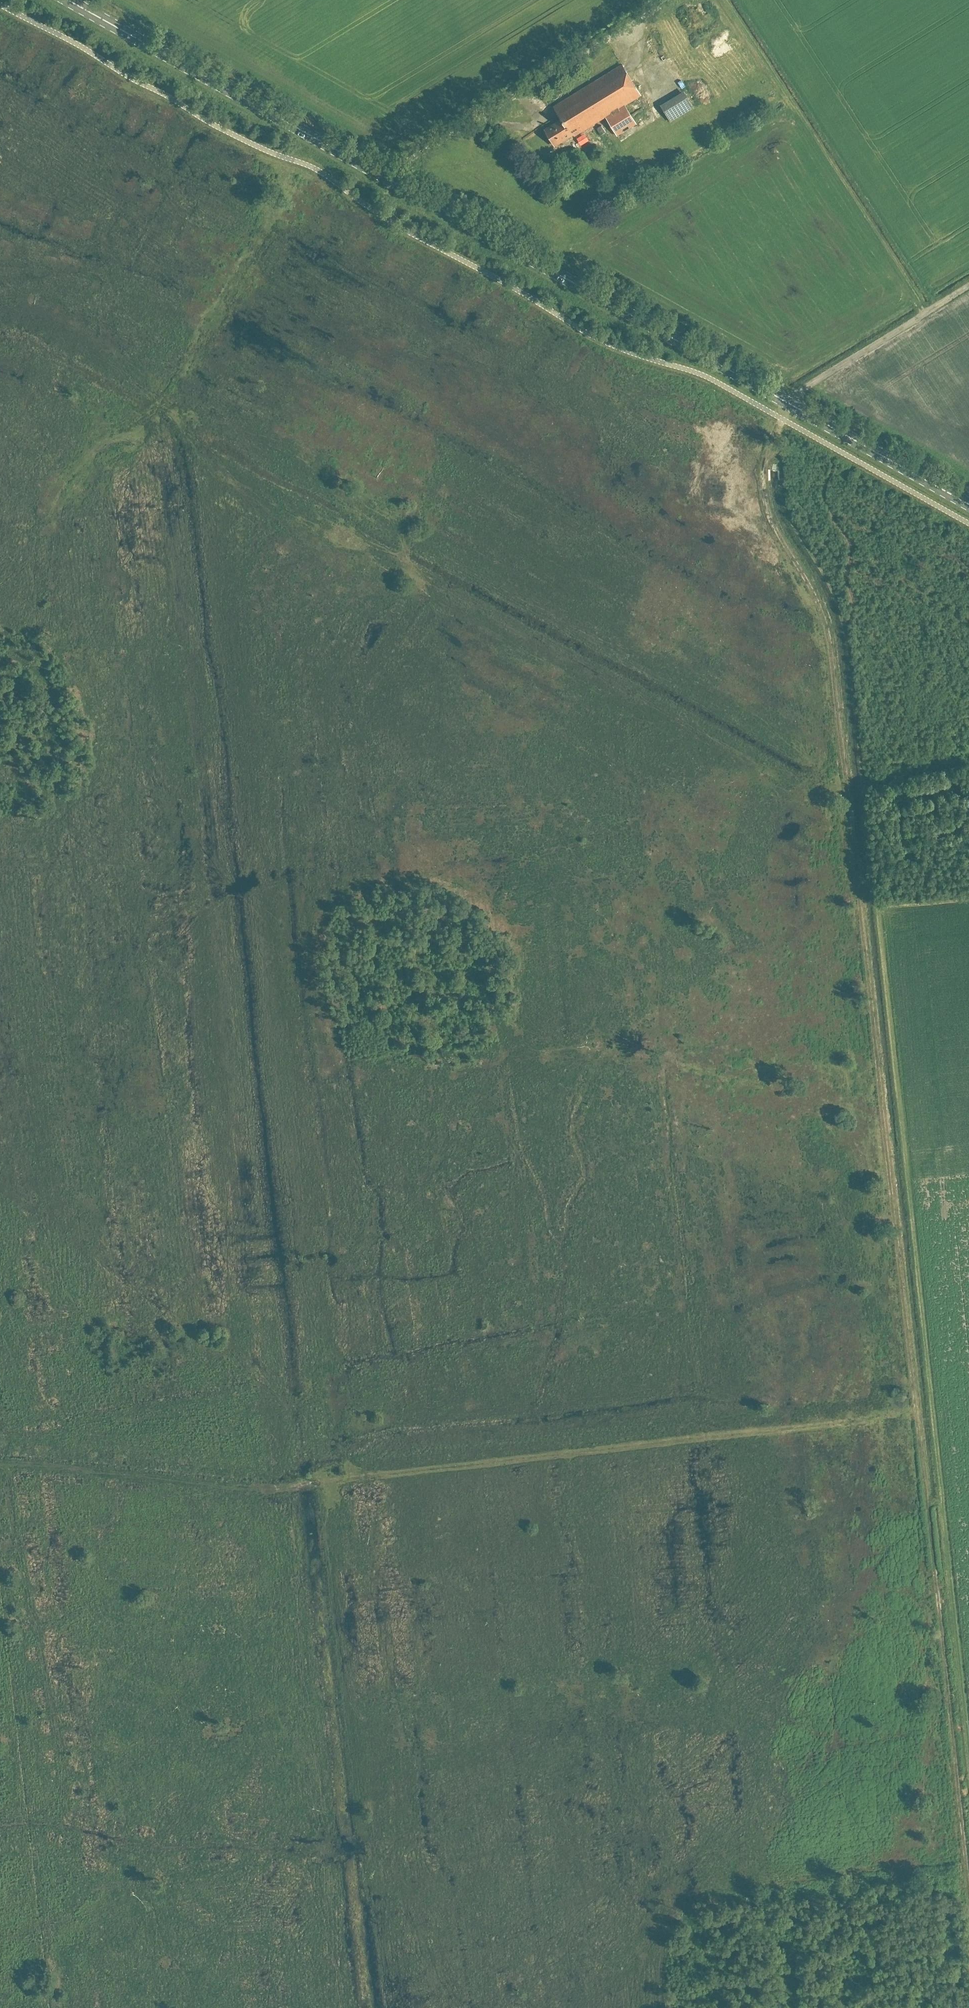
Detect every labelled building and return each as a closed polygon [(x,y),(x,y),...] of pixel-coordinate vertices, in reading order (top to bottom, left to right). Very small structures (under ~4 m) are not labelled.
[(618,135),(637,124),(625,105),(641,95),(622,64),(554,106),(562,119),(546,129),(555,144),(565,138),(566,139),(574,134),(575,135),(606,116),(618,135)] [(673,121),(697,109),(688,91),(664,103),(673,121)] [(600,135),(607,132),(602,124),(596,127),(600,135)]
